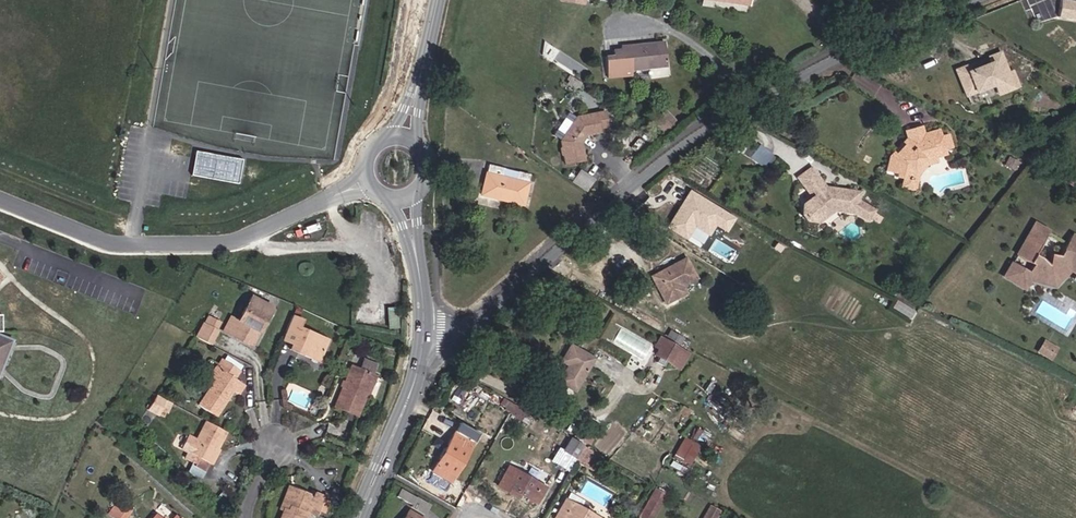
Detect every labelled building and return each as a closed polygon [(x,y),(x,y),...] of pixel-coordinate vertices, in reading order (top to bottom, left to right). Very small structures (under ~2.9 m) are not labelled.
[(1062,1),(1060,19),(1075,21),(1075,3),(1062,1)] [(666,67),(664,42),(620,47),(620,50),(612,51),(613,56),(605,57),(607,79),(632,76),(631,70),(666,67)] [(1018,87),(1012,72),(1008,74),(1000,53),(956,70),(962,88),(972,85),(975,92),(994,85),(998,95),(1018,87)] [(975,92),(972,85),(962,88),(965,96),(975,92)] [(676,122),(665,110),(653,122),(664,133),(676,122)] [(579,144),(586,134),(589,133),(589,135),(601,133),(600,128),(608,127),(605,112),(577,118),(572,124),(572,127),(567,134),(565,135),(560,142),(562,148),(561,149),(562,155),(563,156),(565,165),(585,161),(582,150),(580,150),(579,144)] [(924,158),(946,153),(945,150),(947,150),(947,149),(953,148),(948,134),(941,136),(939,129),(924,132),(922,126),(904,131),(905,138),(888,156),(884,171),(896,174),(895,177),(901,179),(899,188),(912,191),(914,182),(910,181),(912,171),(924,158)] [(581,144),(587,136),(589,135),(589,133),(586,134),(579,144),(580,150),(582,150),(581,144)] [(739,152),(746,140),(734,133),(730,140),(736,143),(733,149),(739,152)] [(762,168),(773,155),(760,144),(749,158),(762,168)] [(237,184),(242,160),(194,151),(190,176),(237,184)] [(915,191),(919,174),(927,166),(938,163),(936,158),(947,156),(946,153),(924,158),(912,171),(910,181),(914,182),(912,191),(915,191)] [(1013,170),(1018,163),(1008,158),(1004,165),(1013,170)] [(522,206),(529,175),(517,172),(515,179),(502,176),(503,169),(487,165),(480,195),(522,206)] [(515,179),(517,172),(503,169),(502,176),(515,179)] [(872,210),(859,202),(860,193),(830,189),(830,191),(825,191),(823,188),(824,187),(811,169),(797,179),(812,198),(804,203),(804,206),(802,205),(800,215),(805,221),(815,222),(831,210),(835,211),(857,214),(865,220),(867,217),(871,211),(872,210)] [(1075,179),(1075,178),(1064,171),(1059,179),(1071,187),(1075,179)] [(585,190),(592,180),(580,172),(573,182),(585,190)] [(683,182),(668,174),(664,181),(679,190),(683,182)] [(729,228),(736,216),(689,189),(667,227),(702,247),(717,221),(729,228)] [(817,224),(835,211),(831,210),(815,222),(817,224)] [(882,218),(871,211),(867,217),(878,224),(882,218)] [(1071,237),(1059,257),(1054,256),(1051,273),(1037,261),(1033,259),(1048,233),(1035,226),(1017,256),(1033,265),(1028,274),(1012,265),(1005,277),(1024,289),(1030,280),(1031,277),(1051,282),(1055,281),(1067,268),(1070,270),(1075,273),(1075,239),(1071,237)] [(682,286),(695,278),(685,259),(651,277),(665,304),(677,297),(674,290),(682,286)] [(1051,282),(1031,277),(1030,280),(1054,286),(1070,270),(1067,268),(1055,281),(1051,282)] [(685,293),(682,286),(674,290),(677,297),(685,293)] [(250,346),(271,307),(250,296),(237,321),(230,317),(222,331),(250,346)] [(915,312),(896,301),(892,308),(910,319),(915,312)] [(397,327),(397,307),(388,307),(388,327),(397,327)] [(318,361),(326,340),(297,328),(300,320),(291,316),(282,340),(291,344),(288,349),(318,361)] [(210,345),(217,331),(201,323),(194,337),(210,345)] [(680,336),(668,329),(665,336),(676,343),(680,336)] [(669,363),(677,349),(663,341),(664,339),(659,336),(655,343),(660,345),(654,355),(669,363)] [(10,341),(4,339),(0,349),(0,366),(10,341)] [(1055,350),(1044,342),(1041,347),(1053,354),(1055,350)] [(574,392),(593,359),(569,345),(560,362),(566,366),(569,367),(567,370),(565,369),(557,382),(574,392)] [(1053,354),(1041,347),(1038,351),(1050,358),(1053,354)] [(679,369),(687,355),(677,349),(669,363),(679,369)] [(237,394),(243,385),(233,379),(241,366),(226,356),(223,360),(220,358),(201,386),(207,390),(197,405),(214,417),(225,402),(223,400),(230,390),(232,391),(237,394)] [(365,397),(374,377),(350,366),(333,406),(355,416),(363,397),(365,397)] [(225,402),(232,391),(230,390),(223,400),(225,402)] [(156,416),(164,400),(155,395),(146,410),(156,416)] [(504,408),(508,402),(502,398),(498,405),(504,408)] [(508,413),(513,405),(508,402),(504,408),(503,411),(508,413)] [(514,418),(519,408),(513,405),(508,413),(508,414),(514,418)] [(216,449),(225,432),(204,421),(194,440),(187,436),(180,449),(186,452),(183,458),(191,462),(187,472),(198,482),(207,463),(215,448),(216,449)] [(449,484),(478,433),(478,432),(477,433),(460,424),(460,423),(460,422),(431,473),(431,474),(432,473),(449,483),(449,484)] [(691,463),(701,446),(685,436),(675,453),(691,463)] [(573,458),(581,444),(570,438),(562,451),(573,458)] [(591,472),(600,458),(582,447),(573,461),(591,472)] [(210,464),(218,450),(216,449),(215,448),(207,463),(210,464)] [(546,489),(546,488),(507,466),(507,467),(508,467),(497,485),(496,485),(496,486),(514,496),(515,492),(521,496),(537,505),(537,504),(545,489),(546,489)] [(286,510),(294,490),(287,487),(279,507),(282,509),(286,510)] [(424,515),(429,505),(400,489),(395,497),(411,505),(410,507),(424,515)] [(323,497),(313,493),(311,496),(294,490),(286,510),(282,509),(278,517),(305,517),(307,512),(315,516),(323,497)] [(665,496),(654,490),(639,517),(641,517),(652,517),(665,496)] [(580,508),(583,501),(569,493),(565,500),(564,499),(563,499),(564,500),(558,510),(554,517),(553,517),(554,517),(597,517),(580,508)] [(116,503),(108,513),(115,517),(124,517),(129,512),(116,503)] [(718,512),(709,507),(703,517),(715,517),(718,512)]
